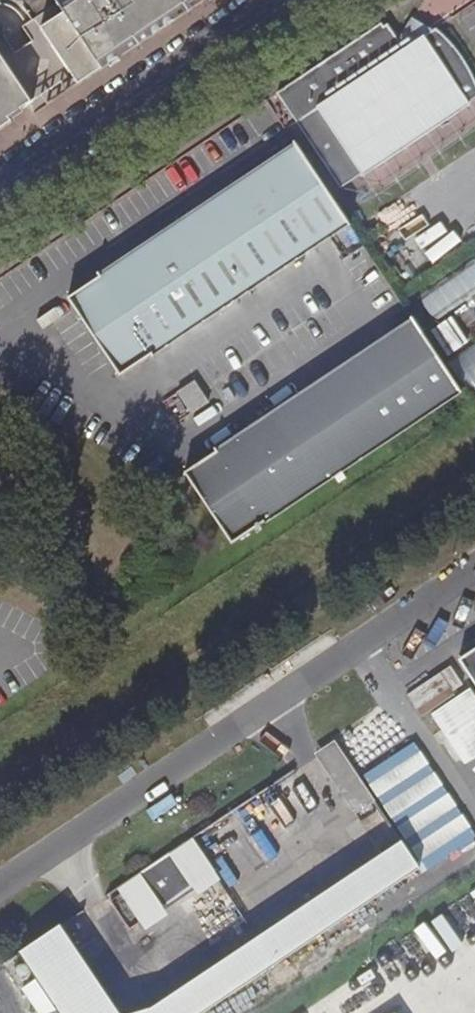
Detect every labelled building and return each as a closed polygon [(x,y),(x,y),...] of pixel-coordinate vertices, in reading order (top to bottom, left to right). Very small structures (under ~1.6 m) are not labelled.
[(211,0),(56,0),(65,14),(42,29),(80,87),(211,0)] [(412,19),(399,40),(405,50),(434,31),(427,27),(412,19)] [(278,93),(342,190),(365,175),(470,105),(474,101),(474,81),(472,74),(466,64),(458,53),(448,42),(440,35),(434,31),(405,50),(399,40),(389,25),(384,28),(381,24),(278,93)] [(12,123),(9,119),(31,104),(0,59),(0,131),(12,123)] [(470,105),(365,175),(379,197),(474,132),(474,113),(470,105)] [(351,225),(298,147),(68,300),(121,378),(351,225)] [(420,296),(436,321),(474,295),(474,258),(474,257),(420,296)] [(451,317),(431,331),(448,357),(468,343),(451,317)] [(464,394),(415,322),(186,475),(233,546),(464,394)] [(448,362),(474,403),(474,344),(448,362)] [(194,384),(178,394),(193,415),(209,405),(194,384)] [(460,660),(474,682),(474,650),(460,660)] [(474,759),(474,700),(455,666),(411,692),(458,770),(474,759)] [(320,750),(325,759),(317,756),(355,812),(364,806),(376,799),(355,767),(350,766),(334,742),(320,750)] [(194,833),(182,845),(170,853),(194,885),(200,892),(222,880),(194,833)] [(140,1011),(134,1012),(203,1012),(419,867),(402,840),(140,1011)] [(141,872),(166,910),(178,900),(194,885),(170,853),(141,872)] [(164,919),(166,910),(141,872),(117,887),(146,930),(164,919)] [(408,949),(422,970),(450,951),(451,952),(463,944),(445,916),(404,944),(407,949),(408,949)] [(62,924),(22,951),(63,1012),(119,1012),(62,924)]
